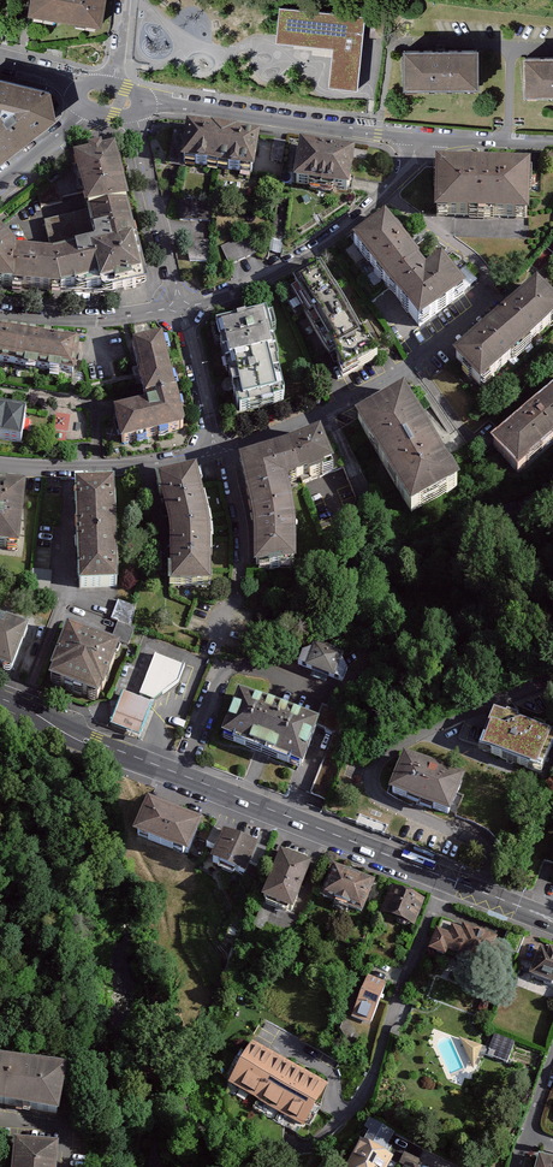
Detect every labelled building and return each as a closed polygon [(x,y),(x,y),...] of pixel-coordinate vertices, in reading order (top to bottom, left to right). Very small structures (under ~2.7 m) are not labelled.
[(70,0),(34,0),(32,16),(66,22),(70,0)] [(66,22),(101,27),(105,0),(70,0),(66,22)] [(283,11),(279,46),(335,51),(331,91),(361,95),(369,21),(283,11)] [(405,90),(479,89),(479,51),(404,51),(405,90)] [(526,59),(526,97),(552,97),(552,59),(526,59)] [(58,116),(52,88),(0,78),(0,160),(58,116)] [(218,169),(224,132),(190,127),(184,164),(218,169)] [(224,132),(218,169),(253,175),(259,138),(224,132)] [(284,162),(287,141),(275,139),(272,160),(284,162)] [(295,181),(348,189),(354,151),(301,143),(295,181)] [(81,194),(85,210),(127,201),(114,148),(101,151),(100,147),(86,151),(86,154),(71,158),(74,168),(39,195),(42,208),(63,203),(63,199),(81,194)] [(531,171),(439,168),(437,221),(529,224),(531,171)] [(181,220),(213,221),(214,202),(175,197),(181,220)] [(91,244),(89,245),(101,294),(114,294),(148,286),(135,235),(127,201),(85,210),(87,218),(93,241),(93,243),(91,244)] [(275,215),(269,247),(282,249),(288,217),(275,215)] [(93,241),(87,218),(44,229),(50,255),(89,245),(91,244),(93,243),(93,241)] [(396,301),(429,276),(386,222),(354,247),(396,301)] [(250,234),(222,247),(230,265),(258,253),(250,234)] [(12,289),(14,252),(0,236),(0,287),(12,289)] [(211,259),(212,241),(188,240),(187,258),(211,259)] [(63,293),(101,294),(89,245),(50,255),(43,255),(14,252),(12,289),(63,293)] [(319,328),(352,308),(324,261),(290,281),(319,328)] [(429,276),(396,301),(422,333),(470,296),(445,264),(429,276)] [(529,354),(552,332),(552,294),(543,284),(500,323),(529,354)] [(352,308),(319,328),(347,375),(381,354),(352,308)] [(217,326),(226,363),(278,350),(269,313),(217,326)] [(529,354),(500,323),(458,360),(487,392),(529,354)] [(72,374),(77,341),(0,329),(0,362),(72,374)] [(163,336),(132,343),(143,389),(145,397),(143,397),(145,404),(115,411),(123,444),(181,431),(184,429),(185,426),(185,424),(174,382),(163,336)] [(281,363),(278,350),(226,363),(229,375),(231,375),(239,409),(240,409),(241,412),(286,401),(286,398),(287,398),(279,364),(281,363)] [(462,496),(405,395),(355,424),(412,524),(462,496)] [(492,450),(520,482),(552,454),(552,398),(492,450)] [(0,409),(0,440),(23,444),(27,413),(0,409)] [(292,447),(305,480),(341,466),(325,433),(292,447)] [(305,480),(292,447),(241,462),(254,516),(297,507),(292,485),(305,480)] [(168,521),(169,528),(211,522),(210,516),(198,468),(157,477),(168,521)] [(76,486),(78,537),(117,536),(115,484),(76,486)] [(25,488),(0,486),(0,549),(19,551),(25,488)] [(297,507),(254,516),(257,535),(256,573),(301,572),(301,541),(300,524),(297,507)] [(212,527),(211,522),(169,528),(170,535),(171,587),(213,587),(213,537),(212,527)] [(119,588),(117,536),(78,537),(80,590),(119,588)] [(136,608),(119,602),(112,620),(119,623),(112,640),(130,646),(136,629),(132,628),(136,608)] [(29,632),(0,621),(0,672),(11,676),(29,632)] [(120,649),(66,629),(48,673),(50,674),(47,683),(98,703),(101,694),(103,695),(120,649)] [(300,663),(341,680),(346,669),(342,653),(317,644),(304,648),(300,663)] [(181,685),(186,667),(156,656),(139,701),(123,694),(111,727),(140,738),(153,706),(181,685)] [(221,738),(302,767),(318,723),(237,694),(221,738)] [(552,732),(491,709),(477,747),(539,770),(552,732)] [(463,778),(401,753),(386,789),(448,814),(463,778)] [(313,797),(329,803),(344,763),(328,757),(313,797)] [(148,797),(132,834),(188,857),(203,820),(148,797)] [(216,849),(223,830),(215,827),(208,846),(216,849)] [(259,843),(225,830),(212,863),(246,876),(259,843)] [(314,862),(282,851),(264,900),(296,912),(314,862)] [(321,896),(359,912),(371,884),(333,868),(321,896)] [(423,900),(392,887),(381,916),(412,928),(423,900)] [(450,934),(438,929),(431,948),(485,969),(498,936),(465,924),(463,928),(453,925),(450,934)] [(542,946),(530,976),(552,986),(552,950),(542,946)] [(354,1018),(372,1025),(387,984),(370,977),(354,1018)] [(518,1042),(496,1033),(488,1053),(510,1062),(518,1042)] [(483,1049),(461,1039),(475,1070),(483,1049)] [(326,1083),(251,1041),(228,1081),(303,1124),(326,1083)] [(60,1115),(69,1065),(0,1052),(0,1104),(60,1115)] [(384,1154),(393,1135),(370,1124),(361,1143),(384,1154)] [(384,1154),(361,1143),(348,1166),(388,1166),(393,1159),(384,1154)] [(15,1166),(56,1166),(58,1150),(17,1147),(15,1166)] [(541,1154),(537,1166),(552,1166),(552,1157),(541,1154)]
